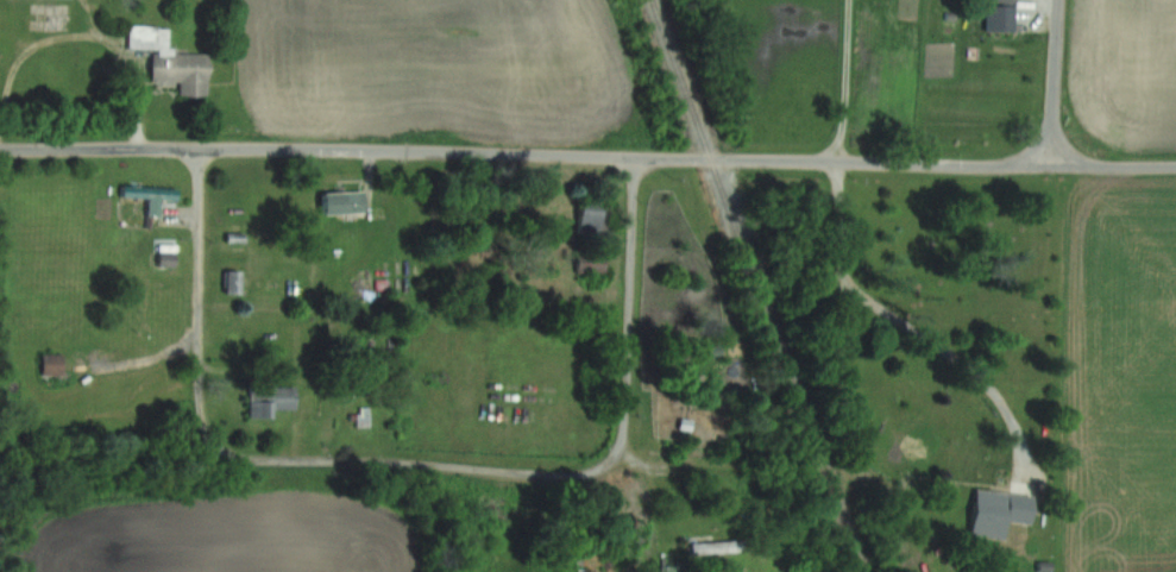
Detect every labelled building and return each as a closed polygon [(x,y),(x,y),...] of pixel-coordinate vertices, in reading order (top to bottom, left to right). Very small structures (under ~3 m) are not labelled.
[(211,55),(171,54),(171,27),(130,27),(130,51),(155,51),(154,86),(182,86),(182,98),(211,98),(211,55)] [(171,188),(125,188),(125,199),(171,199),(171,188)] [(325,213),(367,213),(367,192),(325,192),(325,213)] [(178,267),(179,254),(163,254),(162,266),(178,267)] [(580,255),(580,273),(609,273),(609,255),(580,255)] [(228,271),(228,292),(241,293),(241,271),(228,271)] [(728,342),(716,342),(716,390),(728,390),(728,342)] [(45,375),(65,375),(65,354),(45,354),(45,375)] [(251,387),(252,415),(299,414),(298,385),(251,387)] [(974,536),(1008,541),(1010,521),(1035,524),(1038,497),(980,490),(974,536)] [(695,542),(695,554),(740,554),(740,542),(695,542)]
